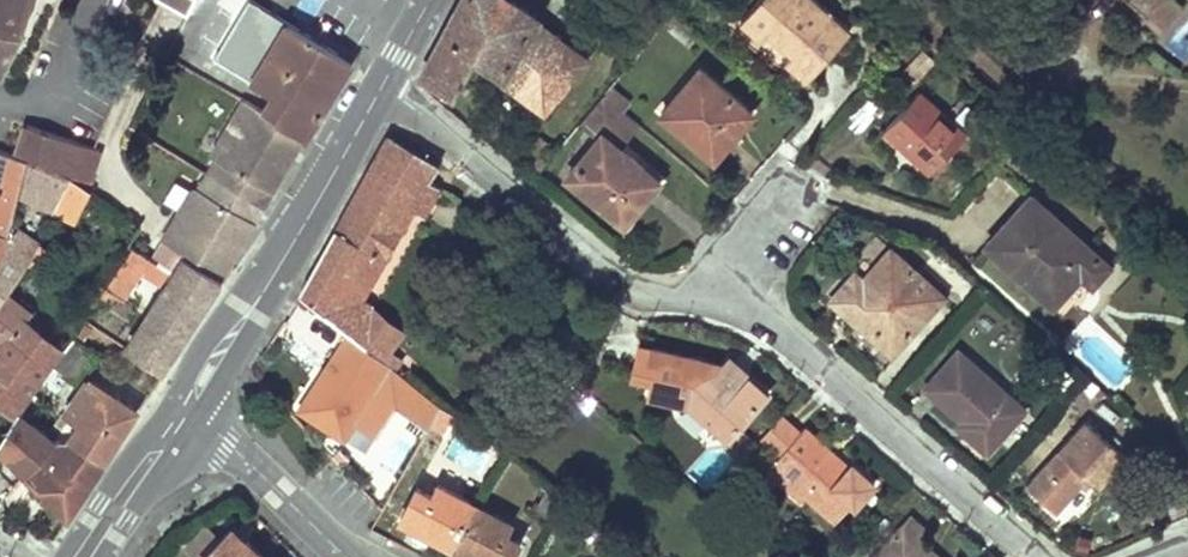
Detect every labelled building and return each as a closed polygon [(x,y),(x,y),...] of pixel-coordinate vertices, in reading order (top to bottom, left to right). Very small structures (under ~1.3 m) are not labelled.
[(1,68),(21,29),(18,27),(27,0),(0,0),(0,68),(1,68)] [(188,13),(196,0),(163,0),(188,13)] [(508,0),(460,0),(419,77),(455,97),(475,59),(544,111),(585,60),(534,23),(537,19),(508,0)] [(815,0),(759,0),(740,21),(762,40),(768,31),(793,52),(786,61),(807,80),(850,31),(815,0)] [(1175,0),(1130,0),(1162,28),(1182,6),(1175,0)] [(261,111),(305,139),(329,100),(352,60),(286,21),(262,63),(250,80),(273,93),(261,111)] [(745,108),(699,67),(662,113),(713,159),(737,132),(730,126),(745,108)] [(968,134),(920,92),(885,132),(932,174),(968,134)] [(603,108),(627,137),(642,125),(618,95),(603,108)] [(215,160),(206,173),(236,192),(246,178),(272,194),(285,171),(279,168),(285,160),(290,163),(305,139),(261,111),(243,99),(211,148),(215,160)] [(101,149),(25,123),(14,153),(29,157),(71,176),(90,179),(101,149)] [(439,163),(388,133),(298,292),(366,346),(397,370),(404,362),(392,351),(407,333),(363,299),(414,210),(424,217),(439,187),(430,180),(439,163)] [(659,181),(602,134),(567,175),(623,223),(659,181)] [(0,150),(0,249),(10,225),(18,195),(29,157),(14,153),(0,150)] [(71,176),(29,157),(18,195),(43,205),(38,213),(48,220),(53,210),(71,176)] [(279,168),(285,171),(290,163),(285,160),(279,168)] [(184,192),(156,236),(184,253),(221,277),(236,255),(230,251),(235,244),(241,248),(255,223),(228,206),(236,192),(206,173),(196,188),(184,192)] [(71,176),(53,210),(75,219),(91,191),(71,176)] [(236,192),(263,208),(272,194),(246,178),(236,192)] [(236,192),(228,206),(255,223),(263,208),(236,192)] [(1100,258),(1030,197),(986,247),(1053,307),(1082,274),(1084,279),(1100,258)] [(16,278),(24,263),(36,241),(10,225),(0,249),(0,298),(16,278)] [(36,241),(24,263),(39,273),(53,252),(36,241)] [(230,251),(236,255),(238,252),(241,248),(235,244),(230,251)] [(178,348),(221,277),(184,253),(171,273),(132,249),(100,294),(109,300),(115,292),(124,300),(143,272),(164,287),(147,313),(171,331),(165,339),(178,348)] [(892,353),(943,295),(891,249),(865,280),(856,272),(838,292),(880,329),(873,337),(892,353)] [(1110,268),(1100,258),(1084,279),(1093,286),(1110,268)] [(880,329),(838,292),(831,300),(873,337),(880,329)] [(17,413),(50,364),(62,349),(0,299),(0,400),(17,413)] [(50,364),(79,382),(97,354),(71,335),(62,349),(50,364)] [(699,359),(639,344),(632,376),(652,381),(648,395),(687,403),(726,438),(767,392),(729,358),(713,377),(698,370),(699,359)] [(396,388),(404,376),(397,370),(366,346),(351,366),(346,363),(337,376),(329,370),(316,389),(312,387),(296,408),(342,438),(353,422),(369,434),(391,400),(375,390),(384,378),(396,388)] [(985,452),(1023,410),(958,353),(932,381),(946,393),(940,400),(972,428),(966,435),(985,452)] [(312,387),(316,389),(329,370),(337,376),(346,363),(333,354),(312,387)] [(74,435),(105,459),(137,410),(92,379),(67,415),(81,423),(74,435)] [(430,396),(410,381),(399,396),(419,410),(430,396)] [(441,404),(428,427),(444,436),(457,416),(441,404)] [(0,439),(0,451),(21,473),(52,439),(17,413),(0,439)] [(1126,457),(1085,420),(1026,487),(1056,513),(1088,478),(1099,486),(1126,457)] [(832,453),(803,426),(773,461),(788,474),(780,480),(801,500),(806,495),(836,521),(852,503),(855,506),(875,484),(852,463),(849,468),(845,472),(829,456),(832,453)] [(52,439),(21,473),(67,517),(105,459),(74,435),(72,439),(52,439)] [(849,468),(832,453),(829,456),(845,472),(849,468)] [(433,537),(450,545),(474,503),(439,482),(431,495),(419,487),(399,520),(416,529),(421,521),(437,530),(433,537)] [(535,511),(555,524),(565,505),(544,492),(535,511)] [(474,503),(450,545),(467,555),(471,556),(474,551),(486,556),(510,556),(519,542),(500,532),(508,521),(474,503)] [(927,531),(911,517),(901,529),(902,535),(913,546),(903,556),(888,544),(875,556),(938,556),(919,541),(927,531)] [(232,526),(201,556),(256,556),(260,553),(232,526)] [(902,535),(901,529),(888,544),(903,556),(913,546),(902,535)]
